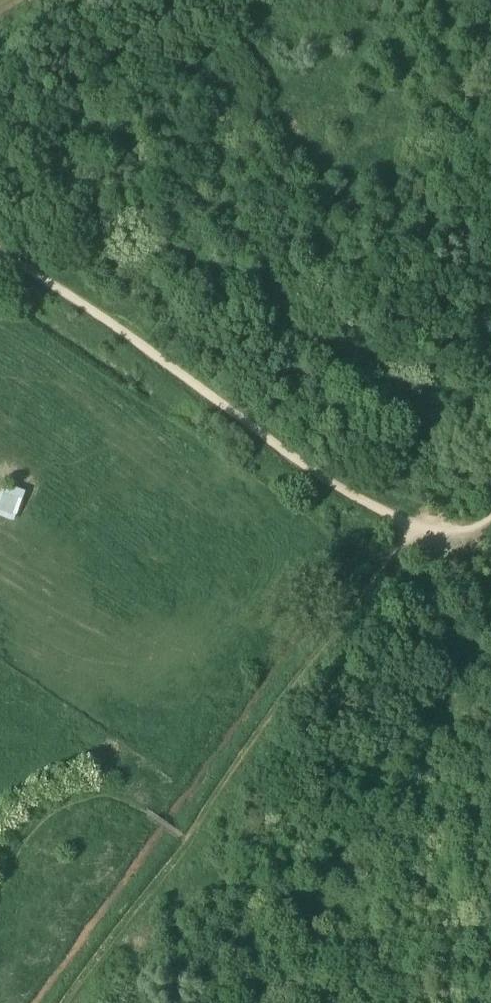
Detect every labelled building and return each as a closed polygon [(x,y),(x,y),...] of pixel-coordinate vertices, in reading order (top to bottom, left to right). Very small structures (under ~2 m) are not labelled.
[(0,483),(0,484),(0,515),(12,519),(22,491),(0,483)]
